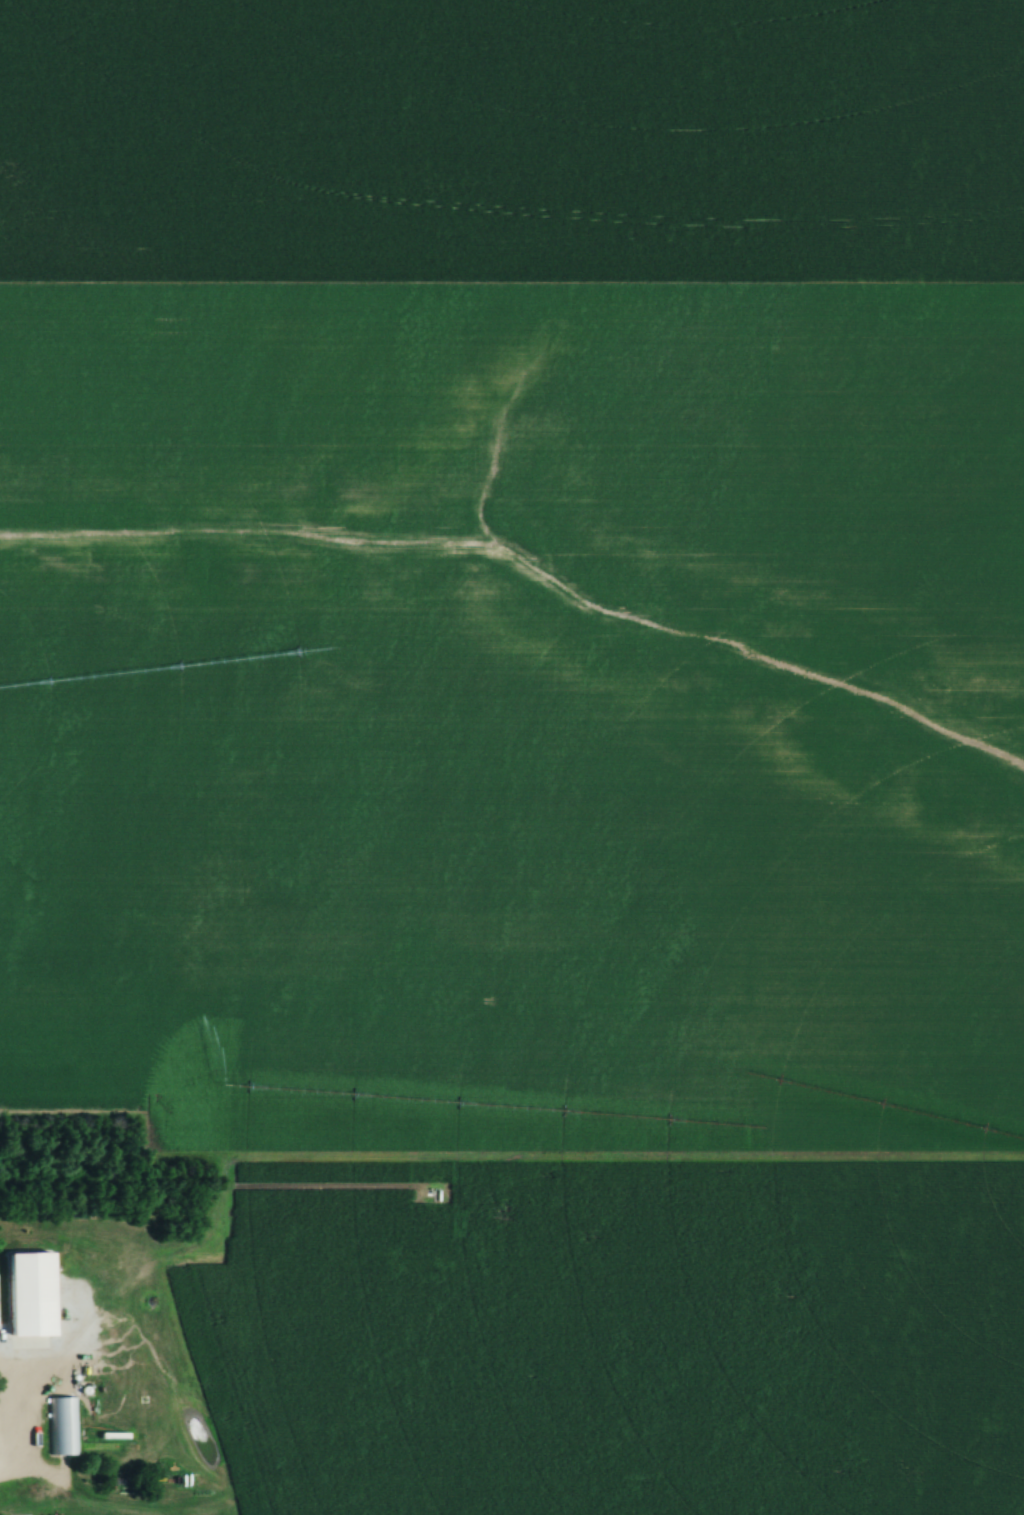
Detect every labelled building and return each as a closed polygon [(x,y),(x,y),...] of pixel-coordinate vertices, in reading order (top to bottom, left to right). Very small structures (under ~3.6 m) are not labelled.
[(47,1456),(74,1456),(74,1398),(47,1398),(47,1456)]
